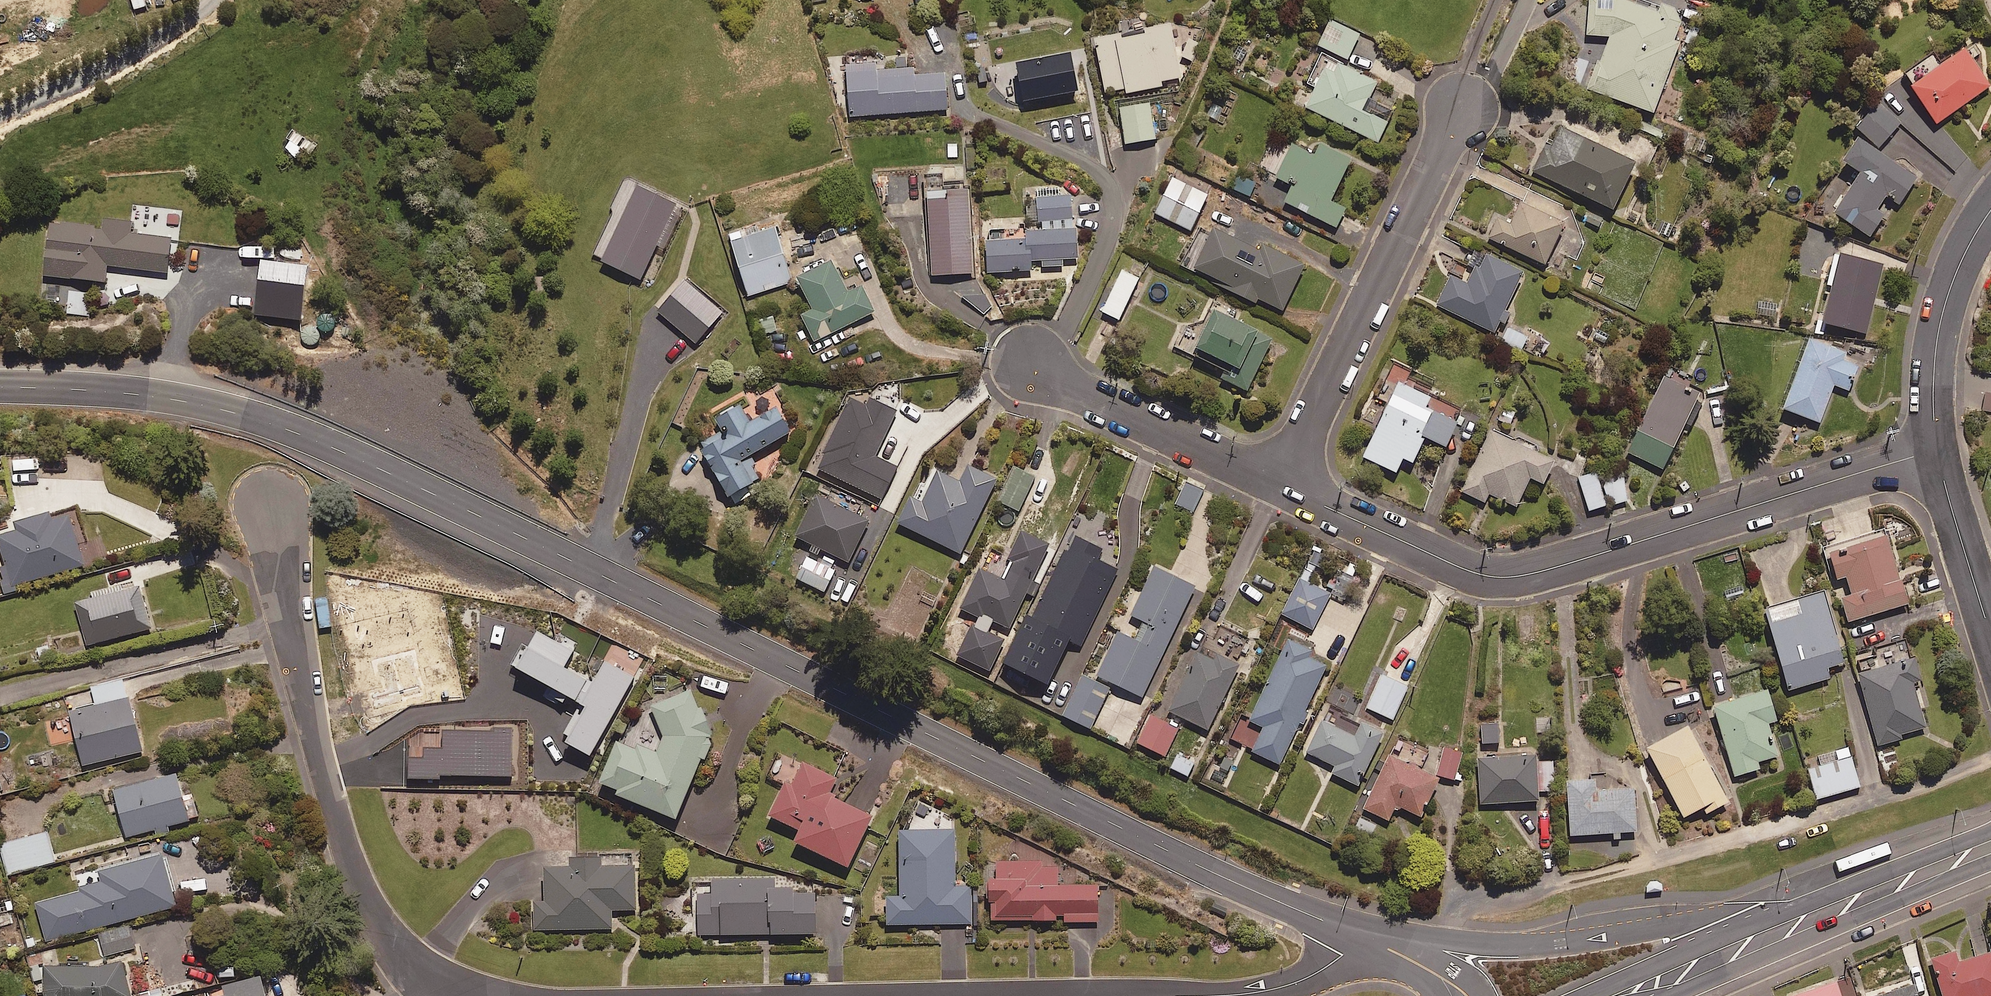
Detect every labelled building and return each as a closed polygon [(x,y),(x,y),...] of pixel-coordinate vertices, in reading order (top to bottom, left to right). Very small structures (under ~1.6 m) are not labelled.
[(1619,3),(1612,0),(1597,0),(1585,32),(1609,41),(1590,90),(1656,115),(1683,45),(1676,43),(1684,21),(1628,0),(1620,0),(1619,3)] [(1349,61),(1361,36),(1331,22),(1320,47),(1349,61)] [(1161,81),(1181,78),(1172,24),(1146,29),(1147,37),(1123,41),(1121,35),(1096,39),(1105,92),(1125,89),(1126,93),(1162,87),(1161,81)] [(1970,62),(1980,55),(1972,44),(1908,90),(1935,127),(1989,88),(1970,62)] [(1026,103),(1080,93),(1073,56),(1019,66),(1026,103)] [(1365,112),(1379,84),(1322,56),(1308,84),(1316,88),(1306,108),(1379,144),(1389,124),(1365,112)] [(912,77),(911,62),(848,66),(851,117),(948,110),(946,75),(912,77)] [(1126,145),(1156,141),(1151,104),(1122,108),(1126,145)] [(1881,149),(1901,126),(1879,106),(1858,130),(1881,149)] [(1616,212),(1638,166),(1556,126),(1533,172),(1616,212)] [(306,165),(318,148),(295,132),(283,149),(306,165)] [(1902,205),(1918,180),(1862,142),(1847,164),(1864,175),(1837,215),(1872,238),(1886,218),(1878,212),(1889,196),(1902,205)] [(1322,148),(1317,158),(1294,147),(1279,178),(1295,187),(1287,203),(1338,229),(1347,210),(1332,203),(1352,163),(1322,148)] [(1251,198),(1257,184),(1240,177),(1234,190),(1251,198)] [(1192,232),(1209,197),(1174,180),(1157,215),(1192,232)] [(666,251),(685,210),(638,189),(624,219),(612,213),(591,258),(641,282),(657,247),(666,251)] [(1547,267),(1573,212),(1529,191),(1514,225),(1498,217),(1488,239),(1547,267)] [(933,276),(974,275),(971,193),(930,194),(933,276)] [(1080,264),(1072,196),(1026,201),(1030,228),(986,234),(991,274),(1032,270),(1031,262),(1043,261),(1044,269),(1080,264)] [(54,215),(49,288),(104,292),(108,273),(172,281),(179,226),(54,215)] [(749,296),(792,283),(776,229),(732,242),(749,296)] [(1246,265),(1254,252),(1217,232),(1196,271),(1258,304),(1260,300),(1284,312),(1307,268),(1269,248),(1257,270),(1246,265)] [(1867,335),(1884,266),(1838,255),(1829,293),(1831,294),(1824,324),(1867,335)] [(1496,335),(1525,276),(1484,256),(1469,287),(1451,279),(1438,306),(1496,335)] [(259,258),(252,315),(300,321),(307,264),(259,258)] [(862,288),(848,295),(833,264),(799,280),(815,311),(803,317),(816,343),(874,314),(862,288)] [(1120,321),(1140,280),(1123,272),(1103,313),(1120,321)] [(696,344),(724,312),(687,281),(659,313),(696,344)] [(90,316),(91,294),(69,292),(68,314),(90,316)] [(1249,393),(1273,343),(1215,314),(1194,357),(1227,373),(1223,380),(1249,393)] [(1523,351),(1528,339),(1508,329),(1502,342),(1523,351)] [(1844,362),(1847,356),(1811,342),(1785,410),(1821,424),(1835,386),(1850,392),(1859,368),(1844,362)] [(1666,472),(1703,396),(1667,379),(1630,454),(1666,472)] [(1448,450),(1465,415),(1402,384),(1365,459),(1398,475),(1405,460),(1415,465),(1427,440),(1448,450)] [(870,401),(867,408),(852,401),(819,471),(884,501),(899,470),(878,460),(898,415),(870,401)] [(778,411),(752,426),(741,408),(718,422),(724,432),(699,447),(730,499),(761,480),(749,459),(792,433),(778,411)] [(1546,487),(1558,463),(1494,430),(1462,492),(1486,505),(1491,495),(1519,509),(1533,480),(1546,487)] [(962,556),(998,481),(969,467),(961,483),(940,473),(924,505),(913,500),(900,526),(962,556)] [(1019,513),(1036,480),(1015,469),(998,502),(1019,513)] [(1612,505),(1629,503),(1625,471),(1608,473),(1612,505)] [(1608,507),(1598,474),(1581,479),(1591,512),(1608,507)] [(1194,513),(1204,491),(1187,484),(1177,506),(1194,513)] [(849,564),(870,524),(818,497),(797,538),(849,564)] [(85,567),(69,512),(17,526),(19,533),(0,539),(0,543),(12,587),(85,567)] [(1098,563),(1104,552),(1077,538),(1007,666),(1048,689),(1073,643),(1081,647),(1120,575),(1098,563)] [(1851,624),(1910,606),(1889,538),(1830,556),(1838,582),(1849,578),(1854,597),(1843,600),(1851,624)] [(1308,585),(1323,557),(1317,553),(1283,615),(1313,632),(1332,598),(1308,585)] [(1010,631),(1042,566),(1019,555),(1005,583),(980,571),(963,607),(1010,631)] [(825,594),(835,574),(808,560),(798,580),(825,594)] [(1144,700),(1197,590),(1156,570),(1133,618),(1146,624),(1137,643),(1119,634),(1098,678),(1144,700)] [(87,647),(151,630),(140,587),(76,604),(87,647)] [(1830,670),(1846,665),(1826,594),(1769,610),(1791,691),(1833,679),(1830,670)] [(574,649),(534,628),(511,669),(582,708),(564,742),(591,757),(634,679),(604,663),(593,684),(564,668),(574,649)] [(1308,659),(1311,652),(1290,642),(1251,723),(1265,729),(1254,754),(1281,767),(1328,669),(1308,659)] [(1209,732),(1239,672),(1200,652),(1170,713),(1209,732)] [(1915,682),(1922,680),(1917,662),(1861,677),(1880,747),(1903,741),(1902,737),(1927,730),(1915,682)] [(1395,722),(1410,689),(1383,677),(1368,709),(1395,722)] [(1092,731),(1110,691),(1082,678),(1064,718),(1092,731)] [(82,767),(142,753),(126,682),(93,690),(97,707),(70,713),(82,767)] [(703,711),(699,713),(691,692),(652,708),(664,737),(656,756),(619,742),(600,792),(678,822),(701,764),(706,760),(714,739),(703,711)] [(1769,726),(1779,723),(1770,693),(1716,709),(1737,778),(1761,771),(1759,764),(1779,758),(1769,726)] [(1167,759),(1180,732),(1152,718),(1139,745),(1167,759)] [(1365,723),(1356,740),(1323,722),(1307,753),(1337,769),(1334,775),(1359,788),(1387,735),(1365,723)] [(1500,744),(1500,726),(1483,727),(1484,745),(1500,744)] [(406,756),(405,780),(440,780),(440,776),(512,777),(512,728),(494,727),(493,731),(442,730),(442,747),(423,746),(423,757),(406,756)] [(1709,816),(1730,805),(1690,729),(1649,750),(1686,820),(1705,810),(1709,816)] [(1819,802),(1862,789),(1850,748),(1821,756),(1824,765),(1810,769),(1819,802)] [(1456,782),(1463,755),(1446,750),(1439,777),(1456,782)] [(1188,778),(1196,765),(1179,755),(1171,769),(1188,778)] [(1423,820),(1441,782),(1391,758),(1367,812),(1391,823),(1398,808),(1423,820)] [(1541,793),(1555,792),(1554,759),(1481,760),(1482,805),(1541,804),(1541,793)] [(829,799),(837,780),(803,764),(793,787),(787,785),(771,819),(802,834),(797,846),(849,870),(873,819),(829,799)] [(189,827),(177,776),(106,793),(118,844),(189,827)] [(1597,793),(1596,783),(1569,784),(1571,837),(1638,835),(1636,792),(1597,793)] [(957,889),(955,832),(901,833),(902,898),(888,899),(889,927),(973,925),(972,889),(957,889)] [(12,875),(55,863),(48,833),(4,845),(12,875)] [(180,908),(166,855),(99,873),(103,883),(33,904),(44,944),(180,908)] [(603,871),(602,861),(571,862),(572,871),(547,872),(548,903),(535,903),(535,932),(613,930),(612,912),(638,912),(636,870),(603,871)] [(1058,886),(1059,867),(992,865),(990,921),(1098,924),(1099,887),(1058,886)] [(775,892),(775,882),(713,882),(713,886),(698,886),(698,937),(817,936),(817,892),(775,892)] [(1990,988),(1990,943),(1955,955),(1951,945),(1929,952),(1943,995),(1967,995),(1990,988)] [(126,968),(44,971),(45,995),(127,995),(126,968)] [(1834,975),(1784,993),(1786,995),(1841,995),(1834,975)] [(1912,978),(1863,993),(1864,995),(1918,995),(1912,978)] [(262,979),(223,988),(225,995),(266,995),(262,979)]
